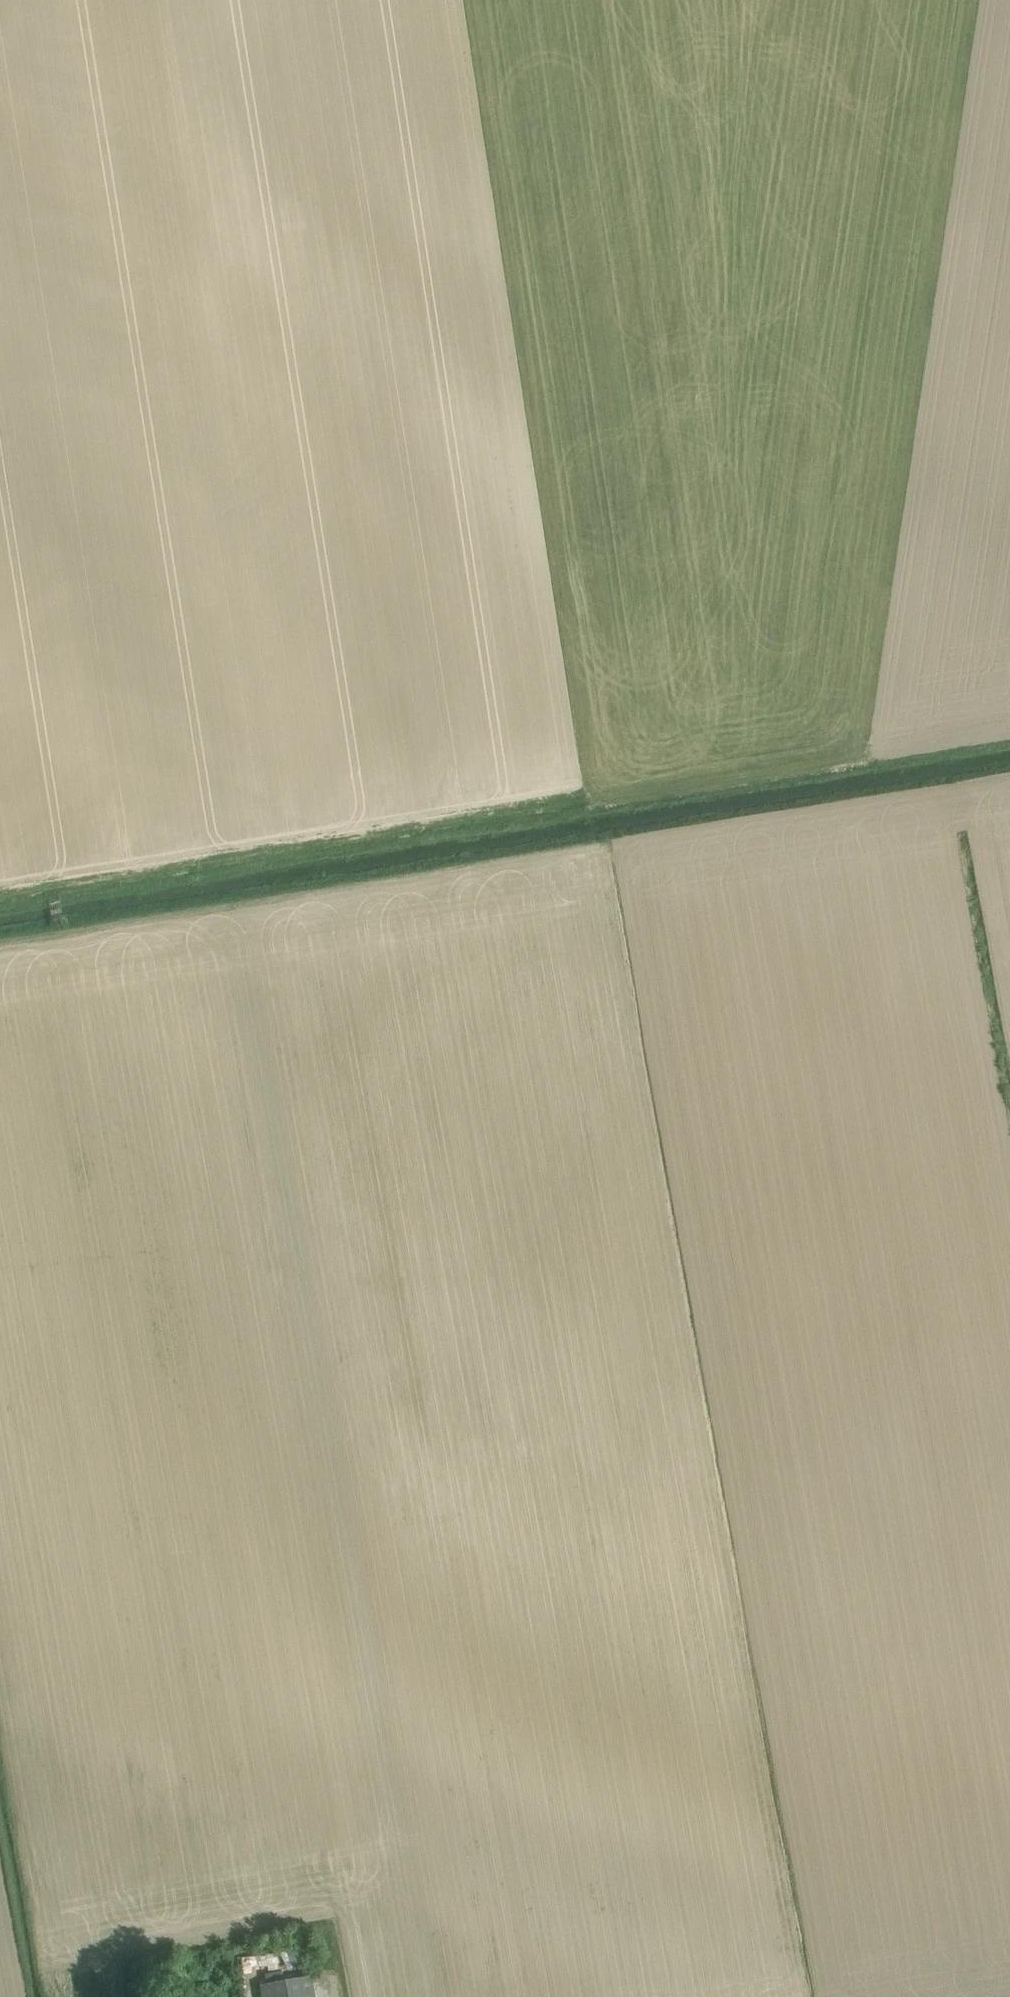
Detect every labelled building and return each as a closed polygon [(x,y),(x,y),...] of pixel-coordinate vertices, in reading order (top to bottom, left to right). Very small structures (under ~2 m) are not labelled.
[(311,1975),(262,1984),(264,1996),(315,1996),(311,1975)]
